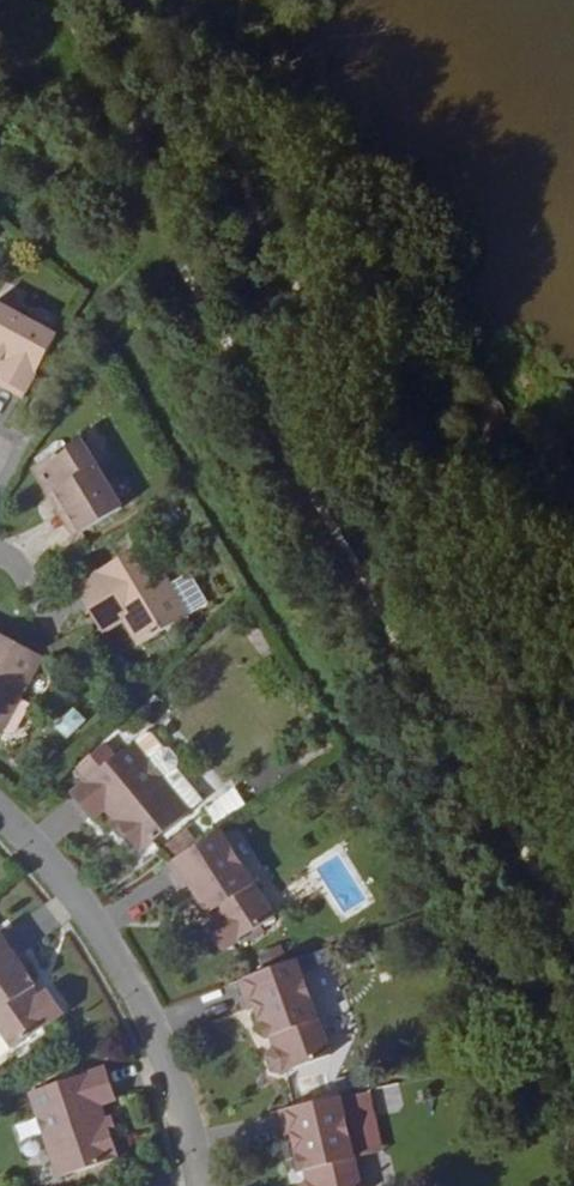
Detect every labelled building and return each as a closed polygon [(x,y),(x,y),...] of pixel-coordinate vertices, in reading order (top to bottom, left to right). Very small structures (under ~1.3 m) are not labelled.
[(62,338),(0,304),(0,364),(7,368),(4,372),(0,381),(0,383),(28,399),(62,338)] [(59,493),(84,534),(125,511),(84,442),(36,470),(52,497),(59,493)] [(77,538),(84,534),(59,493),(52,497),(77,538)] [(121,613),(126,623),(142,648),(189,620),(145,549),(78,588),(100,626),(121,613)] [(106,635),(126,623),(121,613),(100,626),(106,635)] [(0,634),(0,731),(3,733),(45,658),(2,635),(0,634)] [(138,744),(165,779),(180,767),(181,761),(174,751),(168,751),(156,736),(150,734),(138,744)] [(117,820),(126,832),(143,852),(192,814),(165,779),(138,744),(137,743),(119,757),(91,779),(75,792),(95,818),(107,808),(117,820)] [(81,766),(91,779),(119,757),(109,744),(81,766)] [(235,788),(204,805),(213,823),(245,806),(235,788)] [(122,836),(126,832),(117,820),(112,824),(122,836)] [(220,832),(170,863),(187,891),(193,887),(210,913),(215,909),(222,920),(216,923),(210,927),(224,951),(275,919),(220,832)] [(210,913),(216,923),(222,920),(215,909),(210,913)] [(34,984),(15,960),(20,956),(0,929),(0,1031),(12,1047),(54,1017),(55,1007),(48,995),(39,994),(33,998),(26,990),(34,984)] [(334,1056),(299,960),(240,982),(252,1013),(259,1011),(269,1039),(271,1038),(279,1036),(282,1046),(275,1049),(271,1060),(275,1071),(286,1074),(334,1056)] [(39,994),(34,984),(26,990),(33,998),(39,994)] [(0,1031),(0,1056),(12,1047),(0,1031)] [(271,1038),(275,1049),(282,1046),(279,1036),(271,1038)] [(108,1136),(103,1122),(98,1107),(113,1102),(103,1071),(28,1095),(56,1180),(115,1161),(108,1136)] [(392,1091),(396,1090),(395,1085),(374,1092),(381,1114),(398,1108),(392,1091)] [(341,1096),(282,1111),(289,1141),(297,1139),(304,1170),(307,1169),(315,1167),(318,1179),(309,1180),(305,1185),(363,1185),(341,1096)] [(12,1124),(20,1143),(39,1135),(31,1116),(12,1124)] [(110,1120),(103,1122),(108,1136),(114,1134),(110,1120)] [(307,1169),(309,1180),(318,1179),(315,1167),(307,1169)]
